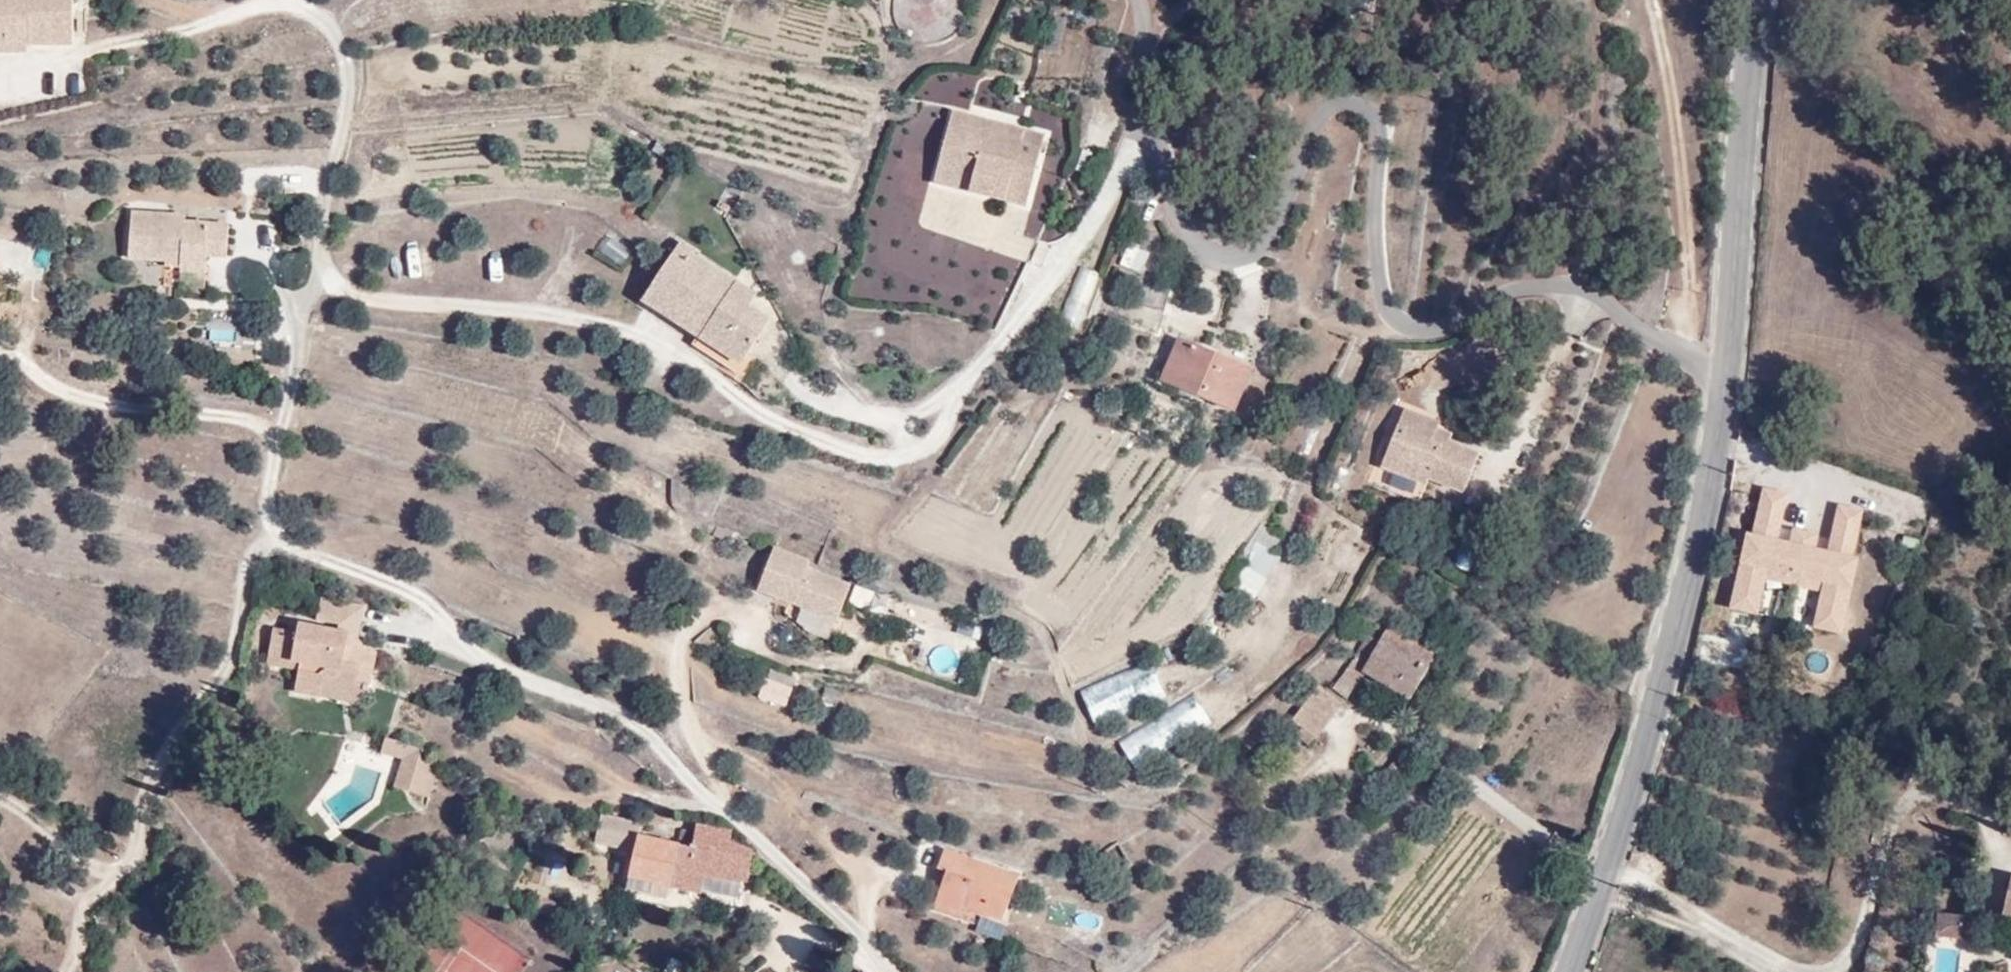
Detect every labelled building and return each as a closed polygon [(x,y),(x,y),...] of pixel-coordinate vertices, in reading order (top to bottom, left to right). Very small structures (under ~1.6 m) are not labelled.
[(62,16),(60,0),(0,0),(0,17),(62,16)] [(64,41),(71,41),(71,0),(60,0),(62,16),(64,41)] [(0,17),(0,53),(26,53),(26,43),(64,41),(62,16),(0,17)] [(1039,59),(1057,65),(1068,30),(1049,24),(1039,59)] [(990,195),(1031,206),(1046,149),(975,131),(979,119),(957,113),(942,170),(994,183),(990,195)] [(979,119),(975,131),(1046,149),(1049,137),(979,119)] [(942,170),(939,182),(990,195),(994,183),(942,170)] [(177,261),(177,269),(203,270),(204,270),(204,254),(221,255),(222,224),(164,221),(165,217),(127,216),(125,259),(177,261)] [(606,235),(597,249),(621,265),(631,251),(606,235)] [(696,343),(702,333),(740,357),(763,322),(743,308),(679,268),(686,258),(688,254),(674,244),(636,304),(696,343)] [(679,268),(743,308),(750,298),(686,258),(679,268)] [(1076,330),(1098,275),(1081,268),(1059,323),(1076,330)] [(203,270),(177,269),(177,285),(203,285),(203,270)] [(702,333),(696,343),(734,366),(740,357),(702,333)] [(1183,382),(1178,393),(1230,414),(1248,372),(1208,356),(1210,347),(1197,342),(1194,349),(1175,341),(1161,373),(1183,382)] [(1183,382),(1161,373),(1156,384),(1178,393),(1183,382)] [(1387,418),(1369,476),(1415,491),(1417,484),(1452,496),(1465,458),(1434,448),(1432,454),(1417,449),(1421,436),(1423,430),(1387,418)] [(1421,436),(1417,449),(1432,454),(1434,448),(1436,441),(1421,436)] [(1841,509),(1832,552),(1818,549),(1794,543),(1779,541),(1789,495),(1765,490),(1756,535),(1750,534),(1734,610),(1760,615),(1768,579),(1769,569),(1828,582),(1826,591),(1818,629),(1845,634),(1860,560),(1855,558),(1864,513),(1841,509)] [(1794,543),(1818,549),(1821,535),(1797,530),(1794,543)] [(804,599),(801,607),(834,623),(849,584),(809,568),(811,562),(774,547),(758,588),(792,603),(795,596),(804,599)] [(1768,579),(1798,585),(1826,591),(1828,582),(1769,569),(1768,579)] [(851,603),(868,607),(873,588),(856,584),(851,603)] [(795,596),(792,603),(801,607),(804,599),(795,596)] [(317,604),(312,626),(332,630),(346,632),(351,611),(317,604)] [(362,655),(354,644),(360,613),(351,611),(346,632),(332,630),(330,638),(346,642),(343,651),(362,655)] [(293,676),(289,698),(317,704),(322,684),(363,692),(370,657),(362,655),(343,651),(346,642),(330,638),(292,631),(290,641),(267,636),(261,670),(293,676)] [(1366,643),(1333,698),(1348,707),(1363,685),(1408,712),(1439,662),(1389,636),(1380,652),(1366,643)] [(1154,665),(1078,684),(1088,722),(1164,703),(1154,665)] [(770,668),(759,697),(784,706),(795,677),(770,668)] [(322,684),(317,704),(342,709),(361,700),(363,692),(322,684)] [(1304,737),(1318,747),(1343,715),(1319,697),(1294,729),(1304,737)] [(1318,747),(1304,737),(1296,748),(1309,758),(1318,747)] [(382,742),(378,752),(413,768),(416,758),(417,754),(382,742)] [(413,768),(378,752),(376,759),(396,766),(386,793),(402,798),(413,768)] [(416,758),(413,768),(431,777),(435,766),(416,758)] [(402,798),(422,804),(431,777),(413,768),(402,798)] [(676,853),(647,848),(631,844),(623,897),(649,901),(650,893),(697,900),(701,882),(746,889),(751,863),(727,854),(729,838),(693,835),(692,841),(690,855),(676,853)] [(692,841),(677,840),(676,853),(690,855),(692,841)] [(953,925),(958,914),(999,929),(1014,885),(941,859),(933,881),(942,884),(930,917),(953,925)] [(1973,928),(1974,907),(1943,904),(1941,925),(1973,928)] [(644,971),(672,971),(637,953),(630,964),(644,971)]
